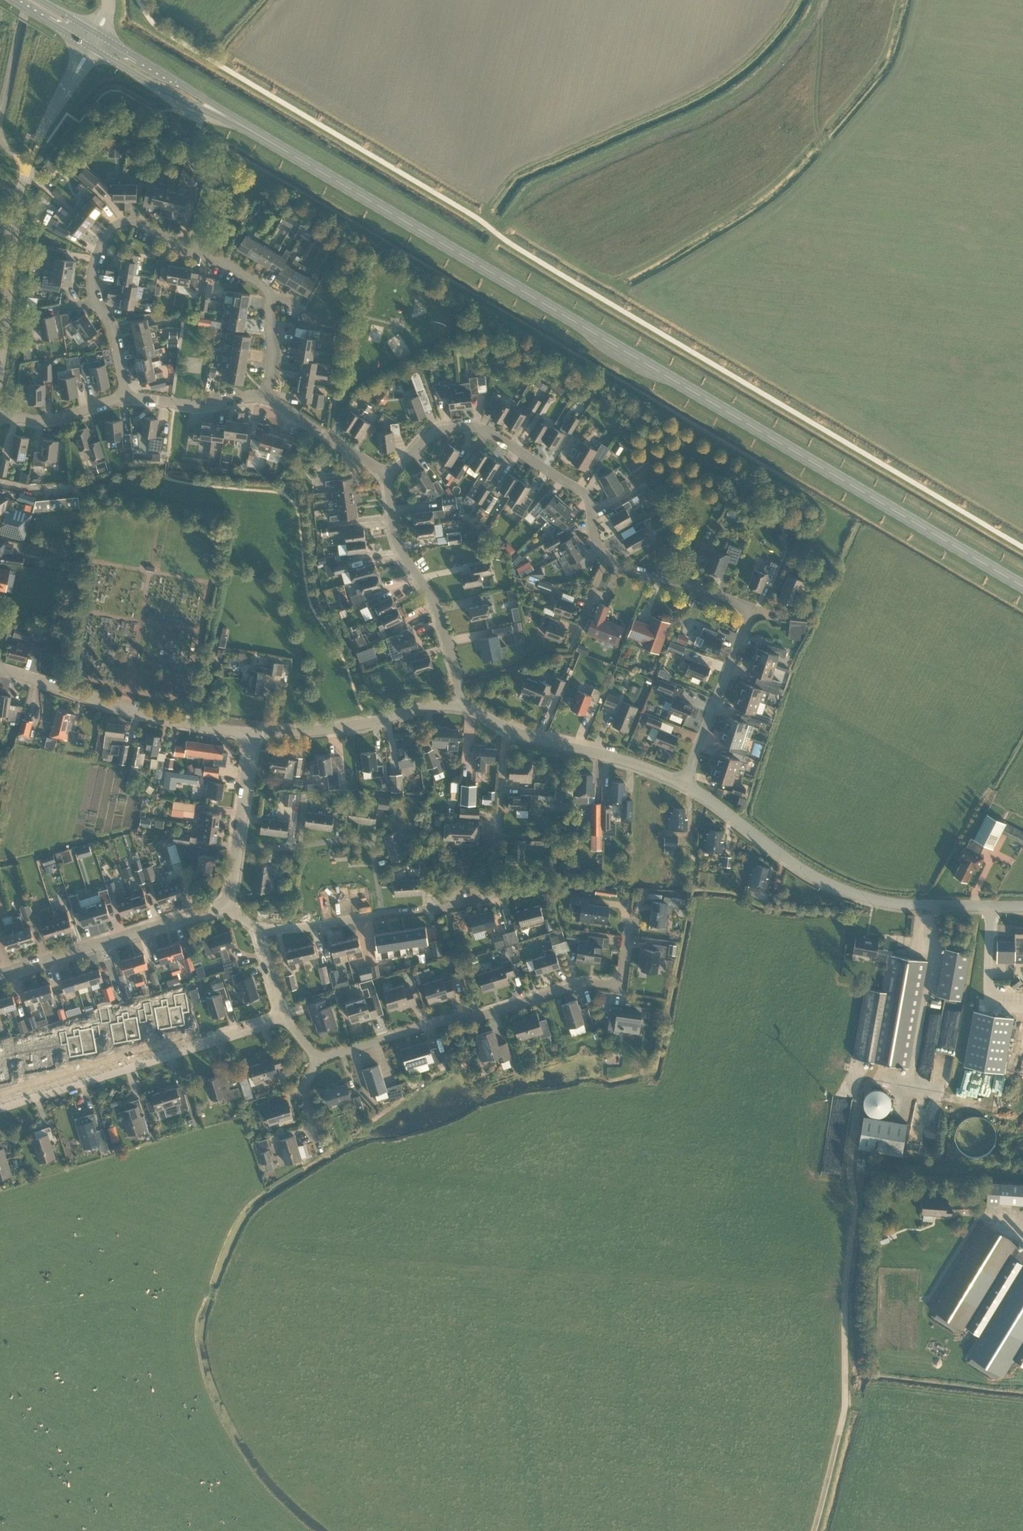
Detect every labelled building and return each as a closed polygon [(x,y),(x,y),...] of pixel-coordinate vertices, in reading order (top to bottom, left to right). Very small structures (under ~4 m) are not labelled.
[(122,143),(109,143),(109,156),(122,156),(122,143)] [(165,151),(159,149),(157,158),(163,160),(165,151)] [(45,165),(53,172),(59,166),(50,159),(45,165)] [(77,175),(92,188),(100,179),(85,166),(77,175)] [(125,209),(126,183),(126,177),(108,177),(108,192),(114,192),(114,199),(120,199),(120,209),(125,209)] [(162,206),(166,189),(155,187),(156,182),(149,181),(143,205),(156,208),(156,204),(162,206)] [(142,193),(142,183),(126,183),(125,209),(131,209),(131,199),(137,200),(137,193),(142,193)] [(51,192),(57,197),(62,191),(57,185),(51,192)] [(171,217),(177,192),(166,189),(162,206),(168,207),(166,216),(171,217)] [(193,206),(196,193),(189,191),(188,195),(177,192),(171,217),(176,219),(179,210),(185,211),(186,204),(193,206)] [(83,208),(95,218),(103,209),(90,198),(84,193),(81,197),(87,202),(83,208)] [(69,196),(66,200),(73,206),(76,202),(69,196)] [(250,211),(260,216),(266,206),(256,200),(250,211)] [(95,218),(83,208),(76,202),(73,206),(80,211),(75,217),(87,227),(95,218)] [(87,227),(75,217),(69,211),(66,215),(72,221),(67,226),(80,236),(87,227)] [(291,227),(295,221),(286,215),(282,222),(291,227)] [(46,226),(53,231),(57,224),(59,221),(51,217),(46,226)] [(292,230),(299,235),(305,225),(297,221),(292,230)] [(53,231),(65,237),(69,230),(57,224),(53,231)] [(304,229),(312,234),(315,228),(307,224),(304,229)] [(256,240),(261,233),(256,230),(252,237),(246,234),(238,248),(248,254),(257,240),(256,240)] [(319,234),(313,243),(320,247),(325,238),(319,234)] [(267,246),(271,239),(266,236),(262,243),(257,240),(248,254),(259,260),(267,246)] [(277,252),(281,245),(277,242),(272,249),(267,246),(259,260),(269,266),(277,252)] [(323,249),(329,252),(332,246),(326,243),(323,249)] [(74,272),(76,261),(65,259),(67,251),(52,248),(49,262),(55,263),(54,269),(74,272)] [(287,258),(291,251),(287,248),(283,255),(277,252),(269,266),(279,272),(285,262),(287,258)] [(138,274),(141,255),(129,253),(128,260),(121,259),(119,270),(134,273),(138,274)] [(160,278),(160,279),(166,280),(178,282),(181,266),(175,265),(176,261),(163,259),(161,271),(160,278)] [(287,282),(295,268),(299,261),(295,259),(290,266),(285,262),(279,272),(276,276),(287,282)] [(195,291),(198,278),(200,266),(188,263),(187,267),(181,266),(178,282),(189,284),(189,286),(192,291),(195,291)] [(305,274),(309,267),(305,265),(300,272),(295,268),(287,282),(297,288),(305,274)] [(71,284),(74,272),(54,269),(52,276),(45,275),(42,287),(60,290),(61,283),(71,284)] [(132,284),(134,273),(119,270),(117,282),(122,283),(122,282),(132,284)] [(315,280),(319,273),(315,271),(311,278),(305,274),(297,288),(307,294),(315,280)] [(138,285),(132,284),(122,282),(122,283),(120,294),(136,296),(138,285)] [(232,303),(248,305),(250,294),(234,291),(231,290),(226,289),(225,294),(234,296),(232,303)] [(134,308),(136,296),(120,294),(118,305),(134,308)] [(39,305),(39,295),(30,295),(29,305),(39,305)] [(209,299),(202,298),(200,309),(207,310),(209,299)] [(216,305),(223,306),(226,307),(225,313),(230,314),(246,317),(248,305),(232,303),(216,300),(216,305)] [(45,317),(43,310),(31,312),(33,322),(40,321),(43,338),(58,336),(54,315),(45,317)] [(67,312),(60,313),(63,326),(65,325),(72,320),(67,312)] [(79,330),(73,335),(79,343),(85,339),(97,331),(86,313),(73,322),(79,330)] [(230,314),(225,313),(222,313),(222,318),(230,319),(228,326),(244,329),(246,317),(230,314)] [(135,334),(151,330),(156,329),(159,328),(158,327),(157,324),(149,325),(148,318),(132,322),(135,334)] [(200,318),(199,323),(210,326),(212,320),(200,318)] [(319,336),(320,330),(297,326),(296,334),(300,335),(299,341),(290,340),(289,345),(314,349),(316,338),(310,337),(311,335),(319,336)] [(335,334),(334,339),(343,340),(344,335),(345,328),(336,326),(335,334)] [(135,334),(138,345),(153,342),(161,340),(160,335),(158,335),(156,329),(151,330),(135,334)] [(233,345),(249,347),(251,335),(235,333),(227,331),(226,336),(235,338),(233,345)] [(167,346),(178,346),(178,338),(168,338),(167,346)] [(151,354),(151,355),(156,354),(156,353),(164,351),(163,347),(155,348),(153,342),(138,345),(140,356),(140,357),(151,354)] [(249,347),(233,345),(225,343),(224,348),(233,349),(231,356),(247,359),(249,347)] [(459,346),(460,353),(472,352),(471,344),(459,346)] [(312,360),(314,349),(289,345),(288,350),(297,352),(296,358),(302,359),(312,360)] [(35,356),(34,346),(26,347),(27,357),(35,356)] [(113,363),(110,348),(103,349),(106,364),(113,363)] [(152,361),(151,355),(151,354),(140,357),(140,356),(135,358),(138,369),(154,366),(162,364),(160,359),(152,361)] [(247,359),(231,356),(223,355),(222,359),(222,360),(230,361),(229,368),(245,371),(247,359)] [(317,361),(312,360),(302,359),(300,370),(319,373),(319,370),(316,369),(317,361)] [(99,365),(98,360),(82,363),(83,374),(91,372),(95,388),(110,385),(105,364),(99,365)] [(468,372),(480,372),(479,361),(468,362),(468,372)] [(60,378),(63,397),(78,395),(75,381),(82,380),(79,366),(72,367),(73,376),(60,378)] [(155,373),(154,366),(138,369),(141,381),(156,378),(156,377),(164,376),(163,371),(155,373)] [(245,371),(229,368),(221,366),(220,371),(229,373),(227,380),(243,383),(245,371)] [(412,420),(426,414),(422,402),(429,399),(417,367),(409,370),(418,395),(405,400),(412,420)] [(318,376),(319,373),(300,370),(298,381),(314,384),(315,376),(318,376)] [(465,382),(459,383),(460,390),(459,390),(461,408),(472,406),(471,392),(479,392),(477,376),(469,377),(469,382),(465,382)] [(167,385),(165,377),(150,380),(152,388),(167,385)] [(312,392),(314,384),(298,381),(296,393),(302,394),(301,401),(313,403),(312,406),(322,407),(324,394),(312,392)] [(443,396),(441,385),(441,383),(434,384),(435,387),(436,387),(437,397),(443,396)] [(452,383),(441,385),(443,396),(449,396),(450,409),(461,408),(459,390),(460,390),(459,383),(452,383)] [(45,403),(45,384),(30,384),(30,403),(45,403)] [(387,403),(391,394),(382,390),(378,399),(387,403)] [(495,390),(492,395),(488,402),(495,406),(501,394),(495,390)] [(552,397),(547,394),(537,411),(542,414),(552,397)] [(527,411),(533,415),(541,400),(536,397),(527,411)] [(362,413),(364,409),(368,403),(365,401),(359,411),(362,413)] [(510,415),(514,409),(501,401),(492,416),(503,423),(504,421),(508,414),(510,415)] [(517,429),(526,414),(515,407),(514,409),(510,415),(508,414),(504,421),(517,429)] [(235,437),(239,411),(234,410),(232,419),(226,419),(225,424),(226,425),(224,435),(235,437)] [(351,431),(360,416),(351,410),(341,425),(351,431)] [(243,421),(244,412),(239,411),(235,437),(247,439),(249,422),(243,421)] [(567,426),(563,424),(559,431),(553,427),(552,429),(548,435),(546,434),(542,440),(555,449),(566,430),(571,433),(580,419),(573,415),(567,426)] [(158,418),(145,416),(142,434),(151,435),(149,448),(162,450),(164,437),(156,435),(158,418)] [(360,438),(370,423),(360,416),(351,431),(360,438)] [(548,435),(552,429),(543,423),(545,419),(541,416),(530,435),(541,442),(542,440),(546,434),(548,435)] [(106,421),(108,440),(123,438),(123,447),(132,446),(131,433),(123,433),(121,419),(106,421)] [(205,441),(205,438),(209,438),(208,441),(212,442),(214,423),(203,421),(202,428),(195,427),(193,439),(201,440),(205,441)] [(264,425),(263,423),(259,422),(254,438),(261,440),(259,447),(270,450),(275,434),(269,433),(271,426),(269,422),(264,425)] [(378,433),(380,451),(395,449),(394,435),(401,434),(399,422),(391,423),(392,431),(378,433)] [(226,425),(225,424),(214,423),(212,442),(215,442),(215,439),(224,440),(224,435),(226,425)] [(99,441),(92,443),(87,427),(74,431),(80,449),(88,446),(92,459),(104,455),(99,441)] [(294,436),(281,433),(280,436),(275,434),(270,450),(280,453),(279,456),(287,459),(294,436)] [(29,437),(15,434),(11,455),(25,458),(29,437)] [(59,440),(44,438),(43,451),(35,450),(33,463),(45,465),(46,459),(57,460),(59,440)] [(597,450),(583,442),(579,449),(575,447),(572,448),(568,453),(569,456),(573,458),(571,461),(586,470),(594,455),(602,460),(610,447),(602,442),(597,450)] [(453,474),(462,460),(456,456),(460,450),(449,443),(440,458),(447,462),(443,468),(453,474)] [(612,450),(619,454),(623,447),(617,443),(612,450)] [(490,456),(480,449),(470,465),(480,472),(490,456)] [(268,458),(278,461),(279,456),(280,453),(270,450),(268,458)] [(488,482),(489,482),(501,463),(491,456),(481,472),(473,483),(482,489),(475,499),(481,503),(490,490),(485,487),(488,482)] [(3,458),(0,471),(0,473),(7,475),(10,459),(3,458)] [(105,460),(96,464),(99,472),(108,468),(105,460)] [(460,478),(468,464),(462,460),(453,474),(460,478)] [(238,465),(241,470),(247,466),(244,461),(238,465)] [(264,475),(270,476),(272,467),(266,466),(264,475)] [(438,479),(432,482),(424,469),(414,475),(425,493),(429,494),(433,491),(436,496),(445,491),(444,489),(438,479)] [(620,481),(613,470),(599,478),(604,486),(603,487),(609,496),(617,492),(620,497),(632,490),(625,478),(620,481)] [(21,471),(19,481),(29,483),(30,473),(21,471)] [(652,483),(663,477),(661,472),(649,479),(652,483)] [(519,479),(509,473),(499,489),(509,495),(519,479)] [(336,489),(354,487),(352,476),(326,480),(326,485),(335,484),(336,489)] [(531,486),(520,480),(510,496),(517,500),(512,509),(522,515),(532,499),(526,494),(531,486)] [(445,491),(448,496),(453,494),(448,486),(444,489),(445,491)] [(337,499),(360,496),(360,492),(354,492),(354,487),(336,489),(337,499)] [(17,498),(32,503),(34,496),(20,492),(17,498)] [(498,498),(490,493),(482,507),(489,511),(498,498)] [(535,516),(539,512),(547,520),(552,514),(564,501),(555,494),(545,505),(540,500),(530,511),(535,516)] [(0,495),(0,523),(1,523),(0,526),(0,533),(24,540),(32,512),(14,506),(16,500),(0,495)] [(456,495),(448,496),(442,497),(444,509),(458,507),(456,495)] [(73,507),(80,507),(79,496),(71,497),(73,507)] [(338,508),(356,506),(355,500),(361,500),(360,496),(337,499),(338,508)] [(58,509),(65,508),(64,497),(57,498),(58,509)] [(65,508),(73,507),(71,497),(64,497),(65,508)] [(51,509),(58,509),(57,498),(50,499),(51,509)] [(44,510),(51,509),(50,499),(43,499),(44,510)] [(618,513),(611,517),(617,528),(632,519),(626,508),(632,505),(629,500),(615,508),(618,513)] [(564,501),(552,514),(547,520),(555,527),(552,531),(556,535),(570,527),(562,520),(572,508),(564,501)] [(495,508),(502,512),(504,506),(497,502),(495,508)] [(331,520),(357,516),(356,506),(338,508),(339,514),(330,515),(331,520)] [(728,508),(726,514),(735,518),(738,512),(728,508)] [(416,525),(434,522),(434,517),(445,516),(444,509),(414,513),(416,525)] [(473,519),(480,524),(485,517),(477,512),(473,519)] [(647,525),(644,519),(633,525),(636,531),(623,538),(631,551),(649,541),(642,528),(647,525)] [(435,524),(434,523),(416,526),(418,538),(443,534),(441,523),(435,524)] [(329,533),(329,535),(342,533),(341,525),(328,526),(329,533)] [(347,542),(366,539),(364,528),(345,530),(347,542)] [(448,535),(449,543),(462,541),(461,533),(448,535)] [(787,541),(793,544),(796,538),(788,534),(786,537),(787,541)] [(580,545),(574,535),(562,542),(558,535),(545,543),(548,549),(552,547),(558,557),(564,553),(580,545)] [(348,554),(367,551),(366,539),(347,542),(348,554)] [(741,548),(730,544),(726,553),(713,548),(705,570),(721,576),(727,560),(736,563),(741,548)] [(563,567),(585,554),(580,545),(564,553),(567,559),(561,562),(563,567)] [(67,558),(75,559),(76,551),(68,550),(67,558)] [(19,552),(13,551),(12,554),(8,553),(7,562),(23,565),(24,556),(18,555),(19,552)] [(521,557),(516,552),(510,558),(515,563),(521,557)] [(564,553),(558,557),(561,562),(567,559),(564,553)] [(576,560),(563,567),(567,573),(579,566),(576,560)] [(492,572),(489,561),(475,563),(476,570),(462,573),(464,586),(482,583),(481,575),(492,572)] [(780,564),(771,561),(770,565),(766,564),(763,572),(755,569),(749,586),(761,590),(767,576),(774,578),(780,564)] [(374,562),(350,569),(350,570),(353,581),(353,582),(360,580),(377,575),(378,574),(374,562)] [(344,563),(333,566),(335,573),(342,572),(346,571),(344,563)] [(524,563),(517,568),(521,576),(529,571),(524,563)] [(0,566),(0,588),(9,590),(12,568),(0,566)] [(346,571),(342,572),(345,583),(353,581),(350,570),(349,570),(346,571)] [(811,576),(801,572),(799,578),(788,574),(778,597),(795,604),(804,581),(809,582),(811,576)] [(353,602),(369,598),(367,591),(381,587),(378,575),(360,580),(362,587),(356,589),(358,593),(351,595),(353,602)] [(553,584),(540,579),(537,587),(550,592),(553,584)] [(518,598),(516,588),(507,590),(509,600),(518,598)] [(366,602),(374,618),(397,607),(392,596),(380,601),(378,596),(366,602)] [(570,615),(574,603),(558,597),(553,609),(555,610),(553,615),(560,617),(562,613),(570,615)] [(609,606),(599,602),(594,615),(593,615),(587,633),(617,644),(623,626),(604,618),(609,606)] [(488,605),(487,603),(469,607),(472,620),(490,616),(489,612),(494,611),(493,604),(488,605)] [(532,616),(534,608),(526,606),(524,613),(532,616)] [(403,619),(398,608),(381,616),(384,622),(379,625),(381,629),(378,631),(381,637),(393,631),(390,625),(403,619)] [(512,614),(514,620),(521,619),(520,612),(512,614)] [(560,619),(547,614),(543,624),(547,626),(544,633),(561,639),(565,627),(558,625),(560,619)] [(790,622),(806,623),(807,616),(791,614),(790,622)] [(658,648),(668,622),(654,617),(651,627),(634,620),(629,634),(646,640),(645,643),(658,648)] [(515,630),(523,629),(521,621),(513,622),(515,630)] [(789,630),(805,632),(806,624),(789,622),(789,630)] [(506,645),(500,646),(498,635),(514,632),(512,623),(492,628),(494,635),(479,638),(484,661),(502,657),(501,650),(507,649),(506,645)] [(5,625),(4,630),(1,643),(8,645),(12,627),(5,625)] [(16,625),(13,636),(27,639),(30,629),(16,625)] [(227,627),(223,626),(222,634),(221,634),(219,645),(226,646),(227,636),(225,635),(227,627)] [(353,634),(355,637),(362,633),(358,626),(355,628),(351,630),(353,634)] [(704,626),(700,636),(704,638),(701,646),(717,652),(722,640),(715,637),(717,631),(704,626)] [(368,644),(362,633),(355,637),(361,648),(368,644)] [(402,639),(400,633),(388,637),(394,657),(402,654),(401,652),(410,649),(418,646),(415,635),(402,639)] [(677,640),(686,644),(689,637),(679,633),(677,640)] [(701,646),(704,638),(700,636),(697,635),(694,643),(701,646)] [(667,650),(682,656),(686,646),(671,641),(667,650)] [(9,656),(26,661),(29,648),(30,645),(19,642),(18,645),(12,643),(9,656)] [(36,655),(39,645),(32,643),(30,654),(36,655)] [(359,650),(363,658),(374,653),(371,645),(359,650)] [(785,657),(787,650),(772,646),(771,652),(758,648),(754,660),(775,667),(779,655),(785,657)] [(402,654),(394,657),(394,658),(411,653),(410,649),(401,652),(402,654)] [(417,659),(415,654),(403,657),(404,663),(412,661),(415,672),(433,667),(430,655),(417,659)] [(700,678),(705,680),(710,666),(685,656),(683,660),(690,663),(686,672),(693,675),(700,678)] [(771,678),(775,667),(754,660),(750,672),(761,675),(760,681),(779,687),(781,681),(771,678)] [(277,662),(271,661),(270,667),(257,665),(256,670),(251,669),(248,689),(263,691),(266,671),(269,672),(269,673),(276,674),(277,662)] [(649,665),(646,671),(652,674),(655,668),(649,665)] [(522,690),(533,695),(532,699),(545,704),(551,690),(560,694),(566,680),(556,677),(552,685),(539,680),(539,682),(527,677),(522,690)] [(684,688),(661,679),(658,687),(666,690),(664,694),(673,698),(669,711),(672,712),(683,716),(687,718),(693,705),(680,700),(684,688)] [(777,693),(779,687),(760,681),(758,687),(742,682),(739,694),(760,701),(763,689),(769,691),(777,693)] [(602,690),(594,687),(591,695),(578,690),(571,708),(585,713),(590,700),(596,703),(602,690)] [(763,689),(760,701),(766,703),(769,691),(763,689)] [(604,702),(615,707),(619,696),(608,692),(604,702)] [(0,694),(0,715),(3,715),(8,716),(10,703),(11,696),(0,694)] [(739,694),(735,706),(746,710),(745,715),(761,721),(769,723),(771,716),(756,711),(760,701),(739,694)] [(637,706),(623,701),(613,725),(627,731),(637,706)] [(10,703),(8,716),(21,718),(23,705),(10,703)] [(69,730),(72,730),(76,714),(59,710),(55,725),(53,725),(50,735),(67,740),(69,730)] [(672,712),(669,718),(681,722),(683,716),(672,712)] [(761,721),(745,715),(742,714),(740,720),(727,716),(723,728),(744,735),(748,723),(759,727),(761,721)] [(646,722),(659,728),(662,721),(649,716),(646,722)] [(18,734),(29,737),(33,720),(22,717),(18,734)] [(103,746),(102,756),(104,756),(103,759),(112,760),(113,754),(109,753),(110,748),(110,747),(111,738),(124,739),(125,724),(107,722),(104,746),(103,746)] [(439,724),(433,724),(432,746),(449,746),(449,739),(458,740),(459,728),(448,728),(448,726),(439,726),(439,724)] [(654,741),(673,749),(678,736),(659,728),(654,741)] [(740,747),(744,735),(723,728),(719,740),(731,744),(730,750),(733,751),(745,755),(747,749),(740,747)] [(134,745),(130,770),(138,771),(139,767),(142,751),(146,752),(158,754),(158,751),(161,736),(147,734),(146,741),(141,740),(140,745),(139,745),(135,744),(134,745)] [(397,739),(400,759),(415,757),(411,740),(413,739),(412,734),(405,735),(406,737),(397,739)] [(203,756),(205,743),(186,740),(186,747),(175,745),(174,754),(184,755),(185,753),(203,756)] [(129,744),(123,743),(119,762),(125,763),(129,744)] [(205,743),(203,756),(214,757),(214,764),(226,765),(228,752),(223,752),(224,745),(205,743)] [(495,760),(495,747),(486,747),(486,744),(474,744),(473,763),(476,763),(475,770),(485,770),(485,762),(492,762),(492,760),(495,760)] [(383,763),(377,764),(376,750),(362,752),(363,769),(371,768),(372,776),(384,775),(383,763)] [(749,756),(745,755),(733,751),(731,757),(719,753),(715,765),(736,772),(740,760),(747,762),(749,756)] [(295,756),(285,754),(285,756),(273,755),(271,768),(285,770),(285,776),(293,777),(293,774),(300,775),(302,757),(295,756)] [(328,772),(329,788),(340,787),(338,768),(332,769),(331,755),(318,757),(318,763),(319,773),(328,772)] [(174,757),(167,756),(165,766),(173,767),(174,757)] [(433,767),(435,773),(443,771),(438,756),(430,758),(433,767)] [(430,758),(425,760),(427,768),(433,767),(430,758)] [(533,763),(520,762),(520,765),(511,764),(510,777),(513,777),(513,779),(520,780),(520,781),(532,782),(533,763)] [(204,774),(218,776),(220,766),(205,764),(204,774)] [(732,784),(736,772),(715,765),(711,777),(732,784)] [(166,770),(163,787),(176,788),(177,780),(182,781),(183,772),(166,770)] [(434,774),(436,779),(445,776),(443,771),(435,773),(434,774)] [(182,784),(199,786),(201,775),(183,772),(182,781),(182,784)] [(405,789),(403,772),(390,774),(391,790),(405,789)] [(575,795),(579,795),(579,802),(588,802),(588,795),(594,796),(595,783),(592,783),(593,774),(580,773),(580,776),(578,776),(577,783),(576,783),(575,795)] [(293,786),(302,787),(303,781),(294,779),(293,786)] [(206,796),(222,798),(224,783),(208,781),(206,796)] [(621,819),(632,820),(632,799),(626,799),(627,791),(624,791),(625,781),(612,781),(612,784),(609,784),(609,791),(608,791),(607,803),(622,803),(621,819)] [(475,803),(476,783),(462,782),(461,802),(475,803)] [(732,791),(744,794),(746,787),(734,784),(732,791)] [(549,798),(555,799),(556,789),(539,788),(539,794),(549,795),(549,798)] [(718,794),(724,797),(727,790),(721,788),(718,794)] [(284,805),(292,806),(294,793),(285,792),(284,805)] [(509,808),(531,809),(531,794),(521,793),(520,796),(509,796),(509,808)] [(739,804),(747,806),(749,797),(742,795),(739,804)] [(390,798),(380,796),(378,807),(388,808),(390,798)] [(196,803),(174,800),(173,807),(184,809),(183,815),(194,816),(196,803)] [(602,828),(602,807),(602,802),(590,802),(591,848),(602,848),(602,828)] [(362,822),(364,807),(350,805),(348,820),(362,822)] [(395,809),(399,815),(404,812),(400,805),(395,809)] [(375,823),(377,808),(364,807),(362,822),(375,823)] [(480,808),(460,807),(460,816),(456,816),(456,822),(445,822),(444,838),(455,838),(455,844),(478,845),(480,808)] [(602,807),(602,828),(611,828),(610,807),(602,807)] [(668,829),(687,830),(687,817),(685,817),(685,808),(673,808),(673,811),(670,811),(670,817),(669,817),(668,829)] [(218,827),(220,812),(201,810),(200,818),(204,819),(203,825),(218,827)] [(318,828),(320,813),(307,811),(305,826),(318,828)] [(332,829),(334,814),(320,813),(318,828),(332,829)] [(1005,823),(986,813),(973,839),(984,844),(992,848),(1005,823)] [(556,815),(556,826),(566,827),(566,815),(556,815)] [(141,817),(140,825),(147,826),(149,818),(141,817)] [(274,834),(276,819),(262,817),(260,832),(274,834)] [(287,835),(289,820),(276,819),(274,834),(287,835)] [(998,839),(1022,852),(1022,829),(1007,821),(998,839)] [(216,841),(218,827),(203,825),(202,830),(198,830),(197,838),(216,841)] [(703,850),(722,852),(723,840),(721,840),(722,830),(709,829),(709,832),(707,832),(706,838),(704,838),(703,850)] [(388,847),(403,843),(399,830),(385,834),(388,847)] [(174,840),(189,842),(191,834),(175,832),(174,840)] [(546,834),(531,834),(531,843),(546,844),(546,834)] [(664,844),(676,845),(678,845),(678,836),(664,836),(664,844)] [(984,844),(973,839),(971,837),(966,847),(964,846),(958,858),(962,860),(954,875),(967,881),(974,867),(978,868),(984,856),(979,854),(984,844)] [(506,862),(524,863),(525,840),(511,839),(511,853),(506,852),(506,862)] [(148,843),(151,851),(157,849),(154,840),(148,843)] [(481,850),(492,850),(493,840),(482,840),(481,850)] [(392,861),(407,856),(403,843),(388,847),(392,861)] [(198,870),(212,872),(214,856),(200,854),(201,846),(185,844),(183,853),(197,855),(196,861),(199,862),(198,870)] [(675,857),(676,845),(664,844),(664,856),(675,857)] [(89,845),(77,849),(79,856),(92,853),(89,845)] [(172,864),(181,861),(175,845),(166,848),(172,864)] [(63,849),(65,857),(71,855),(69,848),(63,849)] [(61,851),(56,852),(58,861),(64,860),(63,856),(61,851)] [(54,854),(42,858),(44,865),(56,861),(54,854)] [(143,867),(142,863),(140,857),(133,859),(137,869),(135,869),(139,883),(147,880),(142,867),(143,867)] [(142,867),(147,880),(157,877),(153,864),(151,864),(150,861),(142,863),(143,867),(142,867)] [(271,878),(272,865),(257,863),(256,876),(271,878)] [(51,864),(45,866),(47,872),(53,871),(51,864)] [(766,876),(768,867),(757,864),(756,867),(753,866),(752,873),(750,873),(747,884),(765,889),(768,877),(766,876)] [(126,876),(135,875),(134,865),(124,866),(126,876)] [(173,898),(186,894),(181,875),(172,878),(174,882),(168,883),(173,898)] [(269,892),(271,878),(256,876),(254,890),(269,892)] [(409,894),(422,893),(421,878),(408,879),(409,894)] [(395,895),(409,894),(408,879),(394,880),(395,895)] [(110,881),(106,882),(109,892),(117,890),(114,880),(110,881)] [(173,898),(168,883),(163,885),(162,881),(153,884),(159,902),(173,898)] [(97,901),(92,903),(93,907),(97,921),(111,917),(106,903),(112,901),(107,887),(99,890),(99,893),(101,900),(97,901)] [(135,910),(149,906),(143,887),(135,890),(136,894),(130,895),(135,910)] [(779,893),(771,891),(769,898),(777,900),(779,893)] [(77,892),(69,895),(71,905),(74,913),(79,911),(84,925),(97,921),(93,907),(92,903),(86,905),(81,906),(79,899),(77,892)] [(135,910),(130,895),(125,897),(124,893),(116,896),(121,914),(135,910)] [(589,896),(571,894),(569,909),(581,911),(579,922),(606,925),(609,906),(588,903),(589,896)] [(680,898),(664,896),(663,902),(652,900),(649,924),(657,925),(657,927),(658,928),(666,930),(667,928),(669,919),(666,919),(667,912),(671,913),(672,907),(679,908),(680,898)] [(20,906),(25,919),(34,916),(30,903),(20,906)] [(544,920),(540,904),(517,910),(521,926),(544,920)] [(60,933),(73,929),(67,910),(59,913),(60,917),(55,918),(60,933)] [(497,925),(493,910),(470,916),(474,931),(484,929),(497,925)] [(12,914),(2,917),(5,924),(14,921),(13,917),(12,914)] [(13,917),(14,921),(17,930),(22,945),(35,940),(31,926),(25,928),(21,914),(13,917)] [(60,933),(55,918),(50,920),(49,916),(40,919),(46,937),(60,933)] [(17,930),(14,921),(5,924),(6,928),(2,930),(8,949),(22,945),(17,930)] [(415,944),(412,944),(414,953),(419,952),(418,943),(429,942),(426,925),(413,927),(415,944)] [(403,946),(400,946),(401,955),(407,954),(405,945),(412,944),(415,944),(413,927),(400,929),(403,946)] [(554,929),(558,942),(565,940),(562,927),(554,929)] [(1015,927),(1015,952),(1022,953),(1022,927),(1015,927)] [(390,948),(388,948),(389,957),(394,956),(393,947),(400,946),(403,946),(400,929),(388,931),(390,948)] [(484,929),(474,931),(476,938),(485,936),(484,929)] [(508,931),(512,944),(513,943),(520,941),(516,929),(508,931)] [(552,944),(558,942),(554,929),(549,931),(552,944)] [(220,949),(223,957),(230,955),(227,947),(235,945),(231,930),(210,936),(210,937),(203,940),(207,953),(220,949)] [(388,931),(375,933),(377,948),(375,949),(377,959),(382,958),(381,949),(388,948),(390,948),(388,931)] [(507,945),(512,944),(508,931),(503,933),(507,945)] [(566,940),(575,941),(576,933),(568,931),(566,940)] [(499,945),(496,946),(496,947),(505,945),(502,934),(496,936),(499,945)] [(605,937),(605,936),(590,934),(588,944),(579,942),(576,962),(584,963),(586,962),(586,960),(600,962),(602,946),(606,947),(608,937),(605,937)] [(363,955),(361,948),(358,936),(345,940),(347,951),(355,949),(357,957),(363,955)] [(887,962),(882,990),(866,987),(854,1057),(908,1067),(927,960),(893,954),(893,950),(877,947),(879,940),(856,936),(853,951),(871,955),(871,959),(887,962)] [(431,941),(434,955),(442,953),(440,939),(431,941)] [(340,953),(347,951),(345,940),(331,943),(334,955),(335,962),(341,960),(340,953)] [(946,940),(945,947),(961,950),(963,942),(946,940)] [(997,940),(997,961),(1014,962),(1015,940),(997,940)] [(175,966),(179,964),(177,957),(185,955),(180,942),(169,945),(175,966)] [(318,962),(317,955),(314,943),(300,947),(303,958),(311,956),(313,963),(318,962)] [(667,945),(653,943),(652,949),(644,948),(641,969),(657,971),(659,956),(665,956),(667,945)] [(669,943),(668,953),(675,954),(677,944),(669,943)] [(171,967),(175,966),(169,945),(157,949),(161,962),(169,960),(171,967)] [(295,960),(303,958),(300,947),(286,950),(289,961),(291,968),(297,967),(295,960)] [(553,947),(544,950),(546,954),(533,959),(526,961),(529,969),(535,967),(537,974),(560,967),(555,951),(555,952),(553,947)] [(969,951),(945,947),(936,994),(960,999),(969,951)] [(137,970),(148,966),(144,953),(133,956),(137,970)] [(195,968),(191,955),(183,958),(187,970),(195,968)] [(125,973),(137,970),(133,956),(121,960),(125,973)] [(193,959),(195,965),(203,963),(201,957),(199,958),(193,959)] [(239,966),(237,958),(223,963),(226,970),(239,966)] [(515,974),(510,960),(503,962),(504,965),(479,973),(484,991),(509,983),(507,976),(515,974)] [(380,974),(378,963),(372,965),(374,976),(380,974)] [(206,975),(203,964),(195,966),(199,977),(206,975)] [(359,967),(362,979),(373,976),(371,964),(359,967)] [(330,981),(326,965),(319,967),(322,983),(330,981)] [(105,985),(103,979),(100,968),(87,972),(90,983),(92,983),(98,981),(100,986),(105,985)] [(338,969),(329,971),(333,986),(349,982),(348,975),(340,977),(338,969)] [(159,982),(155,970),(149,972),(153,984),(159,982)] [(246,978),(243,970),(232,974),(235,986),(240,984),(245,1000),(247,999),(248,1001),(250,1000),(249,999),(259,996),(253,976),(246,978)] [(93,988),(92,983),(90,983),(87,972),(74,976),(78,987),(79,987),(87,984),(89,990),(93,988)] [(286,975),(289,990),(297,988),(293,973),(286,975)] [(81,992),(79,987),(78,987),(74,976),(61,980),(65,991),(74,988),(76,994),(81,992)] [(444,981),(443,977),(424,983),(430,1001),(442,997),(442,999),(456,995),(451,979),(444,981)] [(378,996),(372,978),(359,982),(362,989),(368,987),(370,995),(346,1002),(352,1021),(364,1017),(365,1019),(378,1014),(373,998),(378,996)] [(1014,989),(1017,986),(1012,979),(1008,982),(1014,989)] [(213,1016),(226,1012),(222,999),(228,997),(223,981),(213,984),(216,994),(207,997),(213,1016)] [(56,1001),(54,994),(51,983),(37,987),(40,998),(48,996),(50,1003),(56,1001)] [(122,985),(125,997),(132,995),(128,983),(122,985)] [(188,984),(181,985),(183,998),(190,996),(188,984)] [(404,988),(403,984),(384,990),(390,1009),(402,1005),(403,1007),(416,1002),(411,986),(404,988)] [(111,986),(103,988),(107,1000),(108,999),(115,997),(111,986)] [(33,1001),(40,998),(37,987),(23,992),(27,1003),(29,1010),(35,1008),(33,1001)] [(190,989),(194,1002),(201,1000),(198,987),(190,989)] [(17,1006),(13,995),(0,999),(0,1000),(3,1010),(11,1008),(13,1015),(19,1013),(17,1006)] [(143,996),(145,1009),(152,1008),(150,995),(143,996)] [(138,1010),(145,1009),(143,996),(136,997),(138,1010)] [(330,1028),(330,1026),(337,1024),(331,1005),(327,1006),(325,999),(316,1002),(308,1004),(313,1018),(315,1017),(319,1031),(321,1033),(329,1030),(330,1028)] [(584,1022),(585,1025),(594,1022),(589,1008),(581,1011),(577,999),(562,1004),(570,1027),(584,1022)] [(173,1003),(168,1004),(172,1030),(185,1028),(182,1008),(174,1009),(173,1003)] [(162,1011),(154,1013),(158,1033),(172,1030),(168,1004),(161,1005),(162,1011)] [(108,1006),(99,1008),(102,1023),(111,1021),(108,1006)] [(64,1007),(57,1009),(60,1019),(67,1017),(64,1007)] [(618,1007),(611,1007),(608,1031),(615,1032),(616,1026),(639,1029),(641,1013),(618,1010),(618,1007)] [(974,1009),(963,1064),(1004,1072),(1014,1016),(974,1009)] [(101,1022),(99,1010),(93,1011),(95,1023),(101,1022)] [(546,1018),(539,1020),(537,1012),(528,1015),(529,1017),(514,1022),(519,1038),(539,1032),(541,1037),(551,1034),(546,1018)] [(128,1013),(123,1014),(128,1041),(141,1038),(137,1018),(130,1020),(128,1013)] [(944,1014),(933,1013),(931,1029),(942,1030),(944,1014)] [(38,1026),(35,1014),(26,1017),(29,1028),(38,1026)] [(118,1022),(110,1023),(114,1044),(128,1041),(123,1014),(117,1016),(118,1022)] [(29,1030),(25,1018),(17,1020),(20,1032),(29,1030)] [(56,1023),(58,1036),(65,1035),(63,1022),(56,1023)] [(51,1037),(58,1036),(56,1023),(49,1024),(51,1037)] [(85,1027),(80,1028),(84,1054),(97,1052),(94,1032),(86,1033),(85,1027)] [(74,1035),(66,1037),(70,1057),(84,1054),(80,1028),(73,1029),(74,1035)] [(498,1044),(493,1029),(476,1035),(481,1049),(480,1049),(483,1059),(497,1054),(499,1060),(511,1057),(506,1042),(498,1044)] [(12,1036),(14,1049),(21,1048),(19,1035),(12,1036)] [(8,1050),(14,1049),(12,1036),(5,1038),(8,1050)] [(420,1063),(428,1061),(429,1065),(434,1063),(441,1061),(437,1046),(430,1048),(428,1040),(402,1048),(408,1068),(421,1064),(420,1063)] [(41,1041),(36,1042),(40,1068),(53,1066),(50,1046),(42,1047),(41,1041)] [(30,1049),(22,1050),(26,1070),(40,1068),(36,1042),(29,1043),(30,1049)] [(255,1081),(278,1074),(281,1073),(279,1067),(282,1066),(279,1055),(264,1059),(265,1061),(250,1066),(253,1075),(255,1081)] [(9,1079),(6,1059),(0,1060),(0,1081),(9,1079)] [(386,1087),(379,1064),(363,1069),(371,1095),(387,1090),(390,1100),(399,1097),(404,1094),(400,1083),(386,1087)] [(227,1094),(228,1099),(241,1094),(233,1067),(224,1070),(225,1074),(221,1075),(205,1080),(211,1099),(227,1094)] [(975,1072),(975,1080),(994,1080),(995,1072),(975,1072)] [(246,1073),(238,1076),(242,1087),(250,1085),(246,1073)] [(351,1097),(347,1083),(324,1090),(329,1104),(351,1097)] [(179,1094),(176,1086),(152,1094),(157,1109),(165,1107),(179,1102),(181,1110),(182,1110),(189,1108),(184,1092),(179,1094)] [(364,1108),(360,1095),(353,1097),(357,1110),(364,1108)] [(141,1119),(139,1111),(143,1110),(139,1098),(124,1103),(126,1109),(122,1110),(129,1133),(145,1129),(146,1132),(149,1131),(145,1117),(141,1119)] [(288,1101),(270,1106),(268,1100),(257,1103),(262,1120),(268,1118),(270,1123),(279,1120),(280,1124),(294,1120),(288,1101)] [(179,1102),(165,1107),(167,1115),(182,1110),(181,1110),(179,1102)] [(970,1130),(959,1140),(977,1159),(1001,1135),(978,1111),(965,1124),(970,1130)] [(103,1128),(96,1130),(94,1125),(98,1124),(95,1112),(79,1116),(81,1123),(77,1124),(85,1147),(100,1143),(102,1150),(109,1148),(103,1128)] [(907,1122),(864,1115),(858,1146),(902,1154),(907,1122)] [(914,1120),(911,1148),(934,1150),(935,1146),(926,1146),(928,1121),(914,1120)] [(110,1126),(115,1140),(122,1138),(118,1124),(110,1126)] [(33,1138),(40,1161),(55,1156),(50,1139),(53,1137),(50,1126),(35,1130),(37,1137),(33,1138)] [(279,1139),(286,1162),(301,1158),(301,1157),(298,1146),(294,1135),(279,1139)] [(272,1144),(270,1136),(259,1140),(261,1147),(272,1144)] [(10,1170),(5,1153),(9,1151),(5,1139),(0,1141),(0,1173),(10,1170)] [(304,1144),(298,1146),(301,1157),(307,1155),(304,1144)] [(260,1152),(263,1162),(272,1160),(269,1149),(260,1152)] [(1000,1182),(999,1202),(1022,1203),(1022,1183),(1000,1182)] [(946,1198),(923,1196),(922,1212),(951,1214),(952,1206),(946,1206),(946,1198)] [(1016,1245),(1018,1242),(983,1221),(930,1307),(965,1328),(1010,1254),(1022,1262),(1022,1249),(1016,1245)] [(890,1240),(886,1231),(876,1235),(879,1244),(890,1240)] [(1011,1256),(968,1327),(978,1334),(1022,1262),(1011,1256)] [(968,1354),(1003,1375),(1022,1343),(1022,1264),(968,1354)] [(1014,1359),(1022,1364),(1022,1345),(1014,1359)]
